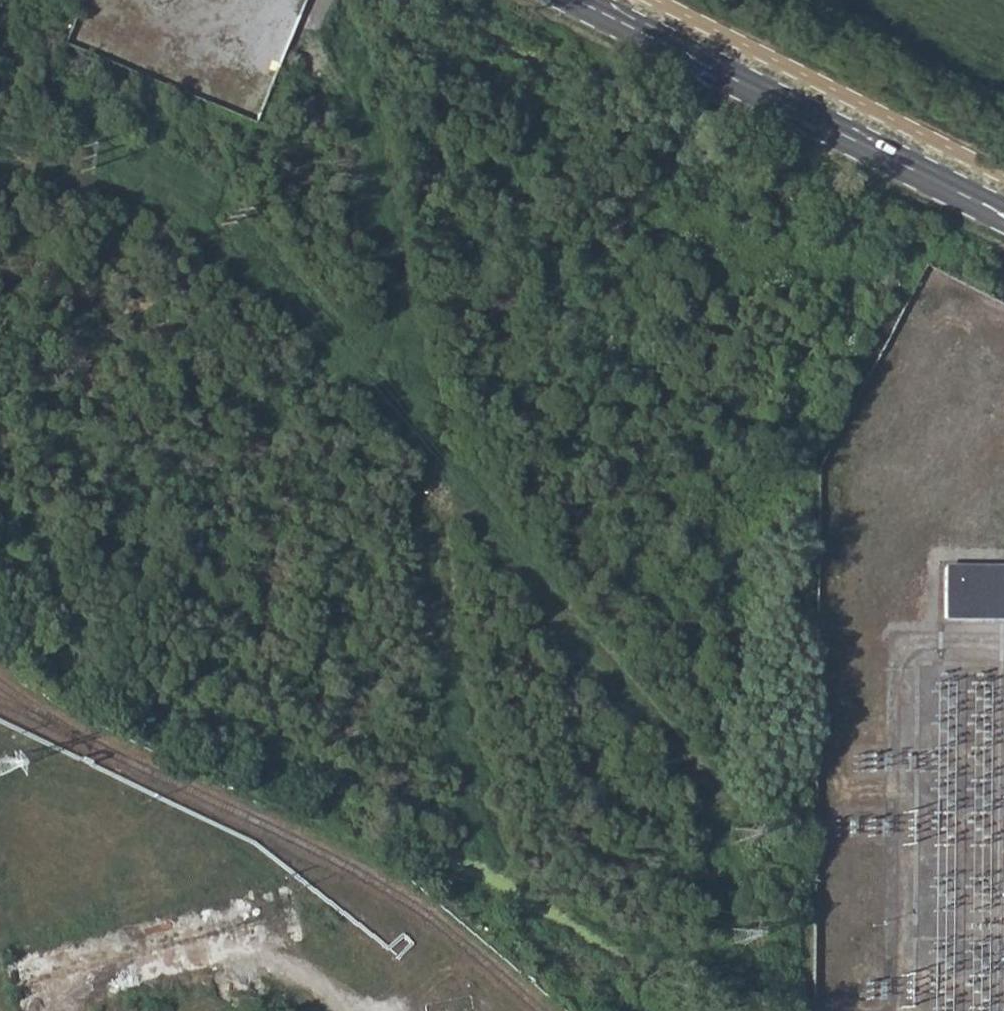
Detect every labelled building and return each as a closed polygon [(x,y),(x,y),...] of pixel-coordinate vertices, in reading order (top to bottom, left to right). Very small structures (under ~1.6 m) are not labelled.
[(299,19),(279,11),(261,59),(278,67),(299,19)] [(937,562),(936,617),(1003,618),(1003,562),(937,562)]
